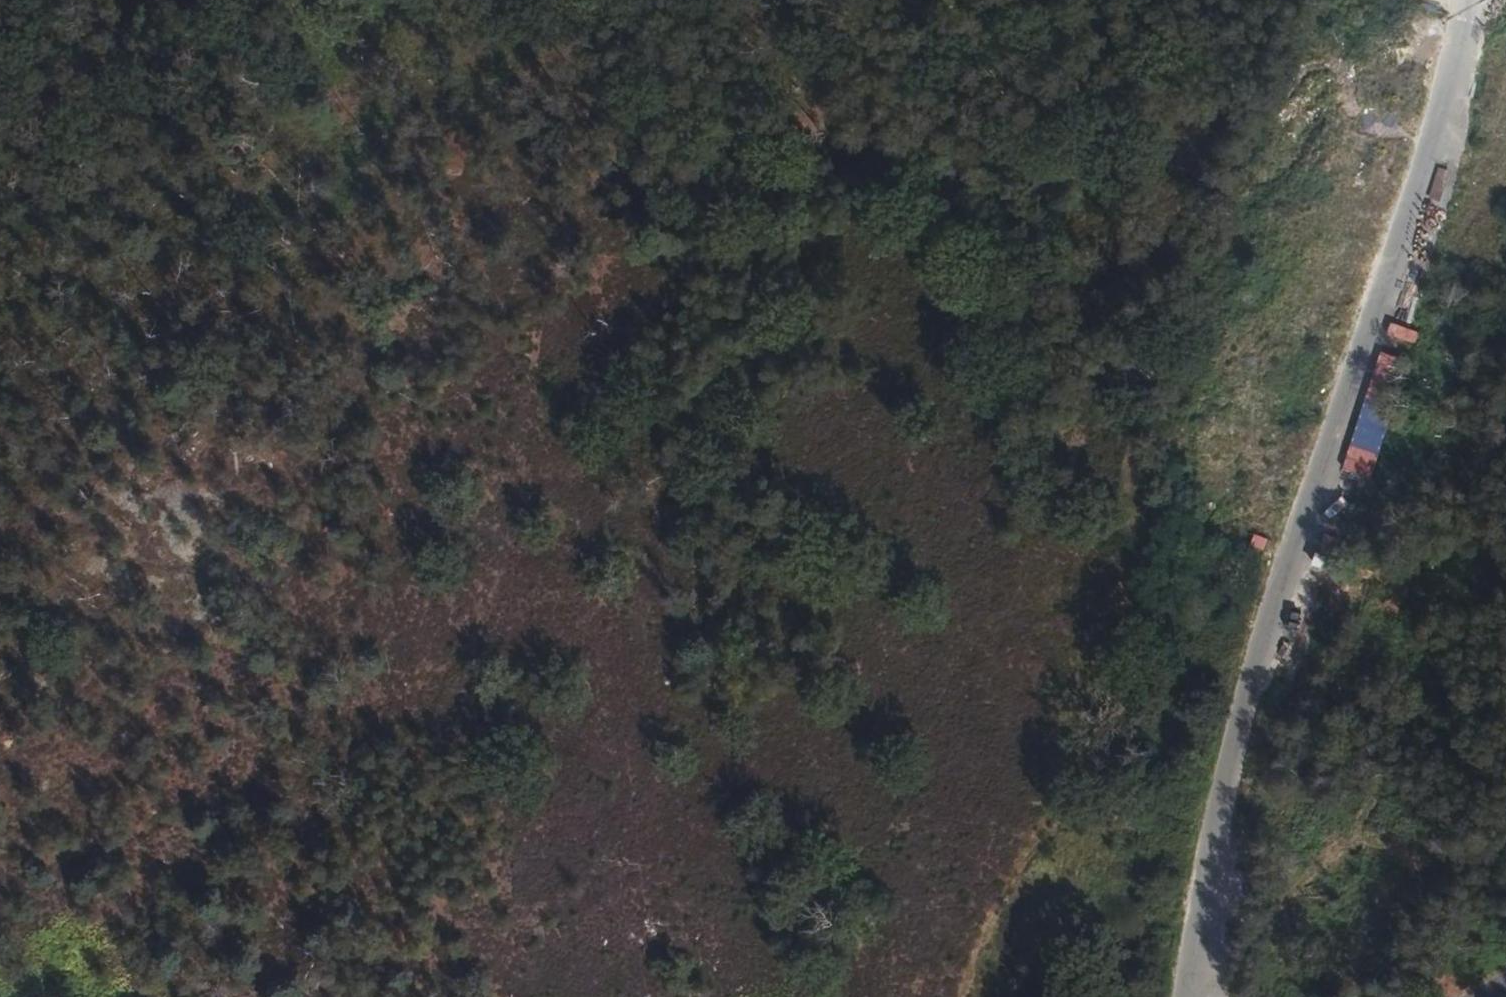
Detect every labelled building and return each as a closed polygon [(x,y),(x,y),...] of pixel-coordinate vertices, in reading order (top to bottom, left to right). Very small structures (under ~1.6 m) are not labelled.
[(1381,347),(1369,393),(1394,400),(1406,353),(1381,347)] [(1281,551),(1285,537),(1256,528),(1251,541),(1281,551)]
